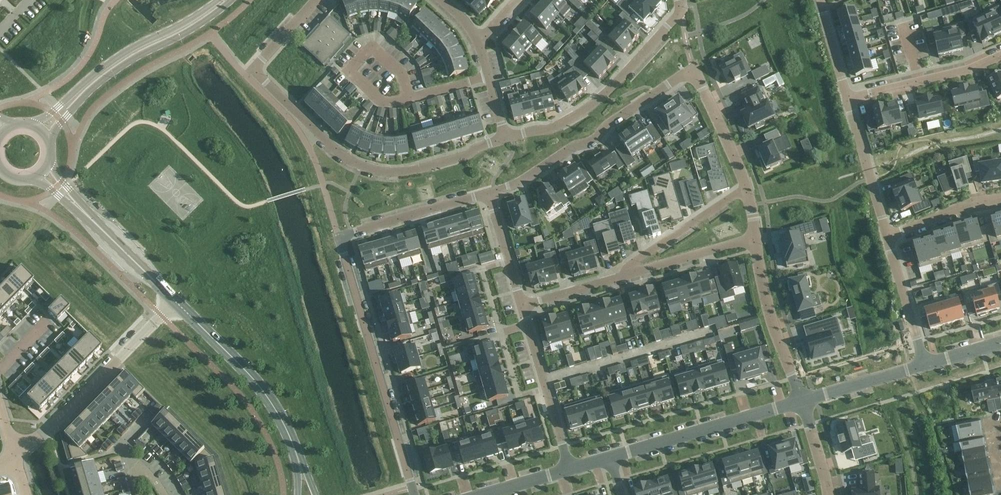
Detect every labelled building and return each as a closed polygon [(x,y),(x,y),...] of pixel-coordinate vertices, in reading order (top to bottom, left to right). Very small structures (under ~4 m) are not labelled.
[(355,0),(342,0),(348,16),(359,12),(355,0)] [(368,0),(355,0),(359,12),(369,11),(368,0)] [(380,0),(368,0),(369,11),(379,10),(380,0)] [(389,12),(392,0),(380,0),(379,10),(389,12)] [(405,0),(392,0),(389,12),(398,15),(405,0)] [(398,15),(408,21),(417,5),(407,0),(405,0),(398,15)] [(487,7),(480,0),(462,0),(479,16),(487,7)] [(560,13),(545,0),(538,7),(553,21),(559,14),(560,13)] [(571,9),(561,0),(545,0),(560,13),(559,14),(563,17),(571,9)] [(656,10),(655,9),(661,3),(662,2),(661,2),(659,0),(639,0),(637,3),(634,0),(630,0),(626,4),(622,0),(617,6),(629,17),(633,12),(643,21),(644,22),(645,21),(650,15),(651,15),(656,10)] [(994,39),(994,38),(993,37),(1000,33),(1000,25),(999,20),(1000,19),(1000,10),(999,6),(983,14),(994,39)] [(545,29),(553,21),(538,7),(530,15),(545,29)] [(837,13),(840,24),(857,19),(854,8),(837,13)] [(412,25),(421,34),(434,21),(425,12),(412,25)] [(631,44),(640,35),(637,33),(628,25),(632,21),(623,12),(619,17),(623,20),(615,29),(616,31),(631,44)] [(982,44),(994,39),(983,14),(966,21),(970,33),(976,30),(982,44)] [(336,54),(335,53),(336,51),(337,52),(338,52),(337,51),(339,49),(339,50),(340,49),(339,49),(341,47),(341,48),(342,47),(341,46),(343,45),(352,36),(351,35),(350,36),(330,17),(331,17),(330,16),(320,26),(320,27),(319,29),(318,28),(318,29),(317,31),(316,31),(315,31),(316,32),(314,34),(314,33),(313,33),(314,34),(312,36),(312,35),(311,36),(312,36),(310,38),(309,38),(310,39),(308,41),(307,40),(307,41),(306,43),(305,42),(302,46),(303,47),(323,65),(324,66),(329,60),(330,58),(331,59),(331,58),(332,56),(333,56),(334,56),(333,55),(334,54),(335,54),(336,54)] [(584,16),(580,20),(583,23),(586,25),(589,22),(584,16)] [(860,29),(857,19),(840,24),(844,34),(860,29)] [(429,42),(442,29),(434,21),(421,34),(429,42)] [(524,22),(517,30),(532,44),(535,47),(543,39),(524,22)] [(945,29),(951,55),(951,53),(963,50),(960,38),(966,36),(963,24),(945,29)] [(429,42),(437,49),(450,37),(449,36),(442,29),(429,42)] [(844,34),(847,44),(863,40),(860,29),(844,34)] [(951,55),(945,29),(933,32),(932,30),(926,31),(930,45),(936,43),(939,58),(951,55)] [(510,38),(525,52),(532,44),(517,30),(510,38)] [(596,36),(599,38),(603,42),(607,38),(600,31),(596,36)] [(631,44),(616,31),(609,39),(616,46),(624,53),(631,44)] [(451,38),(450,37),(437,49),(442,57),(458,48),(457,47),(451,38)] [(525,52),(510,38),(503,46),(506,49),(504,52),(512,59),(514,57),(518,60),(525,52)] [(608,47),(603,42),(599,38),(595,43),(597,45),(589,53),(607,70),(615,62),(604,51),(608,47)] [(847,44),(850,55),(866,50),(863,40),(847,44)] [(442,57),(447,66),(463,60),(463,59),(458,49),(458,48),(442,57)] [(850,55),(853,65),(870,60),(866,50),(850,55)] [(599,79),(607,70),(589,53),(592,57),(584,65),(599,79)] [(735,82),(741,79),(740,78),(746,75),(742,66),(746,64),(741,54),(731,59),(733,63),(721,70),(728,83),(734,80),(735,82)] [(464,61),(463,60),(447,66),(450,77),(467,72),(464,61)] [(873,71),(870,60),(853,65),(856,76),(873,71)] [(756,80),(769,74),(765,67),(752,73),(756,80)] [(563,75),(566,79),(578,96),(587,89),(582,81),(573,68),(563,75)] [(988,78),(997,99),(1000,98),(1000,72),(988,78)] [(779,87),(784,84),(778,73),(762,82),(765,87),(776,81),(779,87)] [(568,102),(578,96),(566,79),(557,85),(554,79),(549,82),(554,93),(559,90),(568,102)] [(980,106),(988,104),(984,90),(977,92),(975,84),(967,86),(967,84),(957,86),(958,89),(950,90),(954,106),(978,100),(980,106)] [(315,110),(327,97),(318,89),(306,102),(315,110)] [(550,90),(540,92),(545,112),(555,109),(550,90)] [(756,90),(742,97),(748,111),(741,114),(745,122),(744,122),(746,125),(748,129),(754,126),(756,131),(764,127),(762,123),(774,117),(767,102),(763,104),(756,90)] [(540,92),(530,95),(535,115),(545,112),(540,92)] [(520,98),(519,93),(508,96),(514,120),(525,117),(520,98)] [(525,117),(535,115),(530,95),(520,98),(525,117)] [(335,105),(327,97),(315,110),(323,118),(335,105)] [(923,101),(916,103),(916,105),(909,107),(912,114),(918,112),(920,118),(943,113),(939,97),(932,99),(932,97),(922,99),(923,101)] [(678,98),(667,105),(681,125),(691,118),(691,119),(698,115),(691,104),(690,104),(691,104),(685,108),(678,98)] [(884,106),(890,130),(890,127),(901,124),(902,127),(908,126),(905,114),(899,115),(897,104),(885,106),(884,106)] [(335,105),(323,118),(331,126),(343,113),(335,105)] [(681,125),(667,105),(657,112),(663,122),(658,126),(657,126),(665,137),(672,133),(671,132),(671,133),(670,132),(681,125)] [(874,115),(865,117),(869,131),(875,130),(875,133),(890,130),(884,106),(873,109),(874,115)] [(352,122),(343,113),(331,126),(340,134),(352,122)] [(478,114),(467,117),(472,134),(483,131),(478,114)] [(472,134),(467,117),(456,120),(461,137),(472,134)] [(456,120),(445,123),(450,141),(461,137),(456,120)] [(450,141),(445,123),(434,127),(439,144),(450,141)] [(640,123),(629,131),(642,150),(652,143),(653,144),(661,139),(653,126),(645,131),(640,123)] [(357,147),(358,147),(366,131),(356,126),(347,141),(357,147)] [(428,147),(439,144),(434,127),(423,130),(428,147)] [(428,147),(423,130),(412,133),(417,151),(428,147)] [(766,169),(781,162),(772,143),(781,139),(777,130),(764,136),(768,144),(758,149),(766,169)] [(369,152),(370,152),(375,135),(366,131),(358,147),(359,148),(369,152)] [(632,157),(642,150),(629,131),(618,138),(623,145),(616,150),(627,167),(635,162),(632,157)] [(375,135),(370,152),(371,152),(382,154),(383,154),(385,137),(375,135)] [(395,137),(396,154),(397,154),(398,154),(409,153),(406,135),(395,137)] [(395,154),(396,154),(395,137),(385,137),(383,154),(384,154),(384,155),(395,155),(395,154)] [(714,144),(696,150),(699,160),(708,157),(712,171),(707,173),(710,183),(715,181),(718,192),(728,189),(729,190),(730,189),(723,168),(721,168),(714,144)] [(616,165),(619,170),(624,166),(618,156),(613,160),(607,151),(589,164),(598,177),(616,165)] [(965,174),(971,172),(967,158),(948,164),(952,175),(939,180),(944,192),(956,187),(958,192),(970,188),(965,174)] [(982,183),(1000,180),(1000,163),(980,166),(979,158),(972,159),(974,172),(980,171),(982,183)] [(672,172),(681,169),(679,162),(670,165),(672,172)] [(586,170),(580,174),(575,166),(559,176),(569,192),(584,182),(586,185),(593,180),(586,170)] [(672,223),(684,219),(670,173),(653,178),(655,186),(651,187),(654,196),(663,193),(668,208),(658,211),(661,221),(671,218),(672,223)] [(896,200),(916,192),(912,181),(915,180),(912,174),(901,179),(903,184),(891,189),(896,200)] [(694,206),(702,204),(695,181),(687,183),(686,180),(679,182),(686,206),(693,204),(694,206)] [(546,214),(561,204),(563,207),(569,203),(562,191),(556,195),(553,191),(554,191),(552,189),(548,184),(538,190),(543,197),(539,200),(543,205),(541,206),(546,214)] [(631,206),(636,205),(639,204),(642,215),(639,216),(643,231),(650,229),(653,237),(661,234),(648,190),(628,196),(631,206)] [(917,192),(916,192),(896,200),(897,200),(901,211),(912,207),(914,213),(915,214),(930,207),(927,200),(924,202),(923,202),(918,191),(917,192)] [(536,213),(529,215),(524,199),(516,201),(517,203),(509,206),(513,219),(511,220),(513,227),(515,227),(516,229),(531,224),(532,227),(539,225),(536,213)] [(608,215),(610,220),(617,243),(623,241),(624,245),(636,241),(627,209),(608,215)] [(467,215),(473,237),(485,234),(478,212),(467,215)] [(462,241),(473,237),(467,215),(456,219),(462,241)] [(1000,242),(1000,217),(996,218),(996,220),(991,221),(992,225),(985,227),(990,242),(989,242),(990,245),(1000,242)] [(826,218),(819,221),(821,227),(828,225),(826,218)] [(462,241),(456,219),(445,222),(451,244),(462,241)] [(607,252),(608,256),(620,252),(619,247),(617,243),(610,220),(592,226),(602,258),(603,258),(602,254),(607,252)] [(451,244),(445,222),(434,225),(440,247),(451,244)] [(809,264),(807,251),(803,252),(799,236),(803,235),(804,236),(816,233),(813,222),(790,229),(790,230),(791,230),(793,236),(781,240),(782,241),(780,242),(782,249),(784,249),(786,257),(785,257),(787,268),(797,266),(797,268),(803,266),(803,265),(809,264)] [(972,223),(965,225),(972,248),(983,244),(989,242),(990,242),(985,227),(978,229),(977,223),(972,224),(972,223)] [(440,247),(434,225),(422,228),(429,250),(440,247)] [(960,250),(961,251),(972,248),(965,225),(964,225),(965,226),(961,227),(961,226),(954,228),(960,250)] [(961,252),(961,251),(960,250),(954,228),(953,228),(954,232),(951,233),(951,232),(944,234),(950,253),(951,255),(961,252)] [(415,233),(404,236),(410,258),(422,254),(415,233)] [(934,237),(941,262),(942,262),(941,259),(951,256),(951,255),(950,253),(944,234),(944,235),(941,236),(940,235),(934,237)] [(393,239),(399,261),(410,258),(404,236),(393,239)] [(941,262),(934,237),(933,237),(934,241),(931,242),(931,241),(924,242),(931,265),(941,262)] [(382,242),(388,264),(389,264),(388,259),(397,257),(399,261),(393,239),(382,242)] [(578,250),(585,274),(586,274),(585,272),(597,269),(593,255),(599,254),(595,240),(584,244),(585,248),(578,250)] [(371,246),(377,267),(388,264),(382,242),(371,246)] [(920,268),(931,265),(924,242),(924,244),(921,245),(920,244),(913,246),(916,253),(914,253),(916,261),(918,260),(920,268)] [(371,246),(360,249),(366,271),(377,267),(371,246)] [(585,274),(578,250),(571,252),(570,248),(559,251),(563,264),(569,263),(572,276),(574,276),(574,277),(585,274)] [(492,252),(479,256),(481,265),(495,261),(492,252)] [(538,262),(545,286),(546,285),(545,284),(557,281),(553,267),(559,266),(555,252),(544,256),(545,260),(538,262)] [(532,288),(534,288),(534,289),(545,286),(538,262),(532,264),(530,260),(519,263),(523,276),(528,274),(532,288)] [(743,287),(736,263),(720,268),(722,276),(715,279),(722,300),(735,296),(733,290),(743,287)] [(12,276),(25,289),(33,280),(20,268),(16,272),(16,271),(15,272),(15,273),(13,275),(13,274),(12,275),(12,276)] [(475,286),(472,275),(457,279),(454,280),(453,274),(439,278),(441,284),(454,281),(457,291),(475,286)] [(695,276),(702,299),(718,294),(714,280),(708,282),(706,274),(696,277),(695,276)] [(7,281),(4,284),(17,297),(25,289),(12,276),(11,277),(10,278),(8,280),(7,281)] [(695,276),(684,279),(691,302),(702,299),(695,276)] [(789,293),(795,291),(798,301),(797,301),(797,302),(796,302),(796,303),(799,313),(814,308),(808,289),(812,288),(810,278),(787,282),(789,293)] [(684,281),(674,284),(681,305),(691,302),(684,279),(684,280),(684,281)] [(988,312),(991,312),(992,313),(997,312),(997,310),(999,309),(996,297),(1000,295),(1000,294),(998,283),(981,288),(988,312)] [(17,297),(4,284),(4,285),(3,284),(2,285),(3,286),(1,288),(0,288),(0,295),(9,304),(17,297)] [(681,305),(674,284),(663,287),(669,308),(680,304),(680,306),(681,305)] [(457,291),(460,302),(478,296),(475,286),(457,291)] [(985,313),(988,312),(981,288),(964,293),(968,305),(973,303),(977,316),(980,315),(980,316),(986,315),(985,313)] [(641,292),(641,294),(642,294),(647,313),(648,313),(660,310),(654,290),(652,290),(652,289),(641,292)] [(384,310),(402,305),(399,294),(391,296),(382,299),(381,299),(384,310)] [(648,316),(648,313),(647,313),(642,294),(641,294),(629,297),(633,309),(628,310),(631,323),(637,321),(636,319),(648,316)] [(2,312),(9,304),(0,295),(0,310),(2,312)] [(478,296),(460,302),(463,312),(482,307),(478,296)] [(60,299),(47,312),(48,313),(52,317),(53,317),(56,321),(69,308),(60,299)] [(627,321),(621,299),(609,303),(615,325),(627,321)] [(942,326),(952,323),(947,304),(946,299),(934,302),(942,326)] [(947,304),(952,323),(963,320),(958,302),(958,301),(947,304)] [(942,326),(934,302),(917,307),(921,319),(927,317),(930,329),(942,326)] [(609,303),(598,306),(605,328),(605,326),(614,324),(615,325),(609,303)] [(402,305),(384,310),(387,320),(405,315),(405,314),(402,305)] [(605,328),(598,306),(588,309),(595,331),(605,328)] [(482,307),(463,312),(466,322),(484,317),(481,308),(481,307),(482,307)] [(583,334),(595,331),(588,309),(576,313),(583,334)] [(387,320),(386,321),(389,331),(390,331),(408,325),(408,326),(413,325),(409,313),(405,314),(405,315),(387,320)] [(737,320),(735,313),(726,316),(728,323),(737,320)] [(555,317),(554,317),(562,342),(574,338),(567,315),(555,319),(555,317)] [(706,315),(701,317),(704,328),(709,327),(706,315)] [(484,317),(466,322),(469,333),(487,328),(484,317)] [(550,345),(562,342),(554,317),(544,321),(544,322),(543,322),(546,334),(541,336),(544,348),(550,347),(550,345)] [(727,327),(724,317),(714,320),(717,330),(727,327)] [(842,335),(837,318),(811,325),(814,335),(808,337),(810,344),(809,344),(809,345),(812,356),(819,353),(820,357),(834,353),(833,349),(834,349),(834,348),(831,338),(842,335)] [(411,336),(408,325),(390,331),(393,342),(411,336)] [(4,339),(12,330),(8,326),(0,334),(0,335),(4,339)] [(671,329),(673,337),(681,335),(679,327),(671,329)] [(658,329),(653,331),(656,342),(662,341),(658,329)] [(80,343),(93,356),(93,355),(94,355),(95,354),(94,354),(96,352),(97,352),(98,351),(97,351),(101,347),(88,335),(80,343)] [(72,351),(85,363),(88,360),(88,361),(89,360),(89,359),(91,357),(91,358),(92,357),(92,356),(93,356),(80,343),(72,351)] [(495,355),(492,344),(474,349),(477,360),(495,355)] [(741,381),(754,377),(747,353),(735,357),(731,344),(724,346),(731,371),(738,369),(741,381)] [(395,352),(398,363),(417,357),(414,346),(395,352)] [(599,346),(593,348),(597,360),(602,358),(601,352),(599,346)] [(759,350),(747,353),(754,377),(766,373),(763,362),(770,360),(765,346),(758,348),(759,350)] [(84,364),(85,363),(72,351),(65,359),(77,371),(81,368),(82,368),(82,367),(83,365),(84,365),(85,364),(84,364)] [(572,354),(566,356),(569,368),(575,366),(572,354)] [(495,355),(477,360),(480,370),(499,365),(498,364),(495,355)] [(417,357),(398,363),(402,374),(421,368),(417,357)] [(65,359),(57,366),(70,379),(73,376),(74,375),(76,373),(77,372),(77,371),(65,359)] [(722,360),(710,364),(717,388),(729,384),(722,360)] [(710,364),(698,367),(705,391),(717,388),(710,364)] [(480,370),(483,381),(502,375),(499,365),(480,370)] [(50,374),(62,387),(65,384),(66,384),(66,383),(66,382),(68,381),(69,381),(70,380),(69,380),(70,379),(57,366),(50,374)] [(694,395),(705,391),(698,367),(687,371),(694,395)] [(119,381),(137,399),(145,391),(123,370),(122,370),(126,374),(119,381)] [(686,372),(675,375),(682,398),(694,395),(687,371),(686,371),(686,372)] [(113,373),(75,412),(81,417),(100,397),(99,397),(117,378),(113,373)] [(62,387),(50,374),(42,382),(55,394),(58,391),(58,392),(59,391),(59,390),(61,388),(61,389),(62,388),(62,387)] [(483,381),(486,391),(504,386),(502,377),(501,376),(502,376),(502,375),(483,381)] [(655,380),(662,404),(674,401),(667,377),(655,380)] [(409,396),(427,390),(424,380),(406,385),(409,396)] [(650,408),(662,404),(655,380),(643,383),(650,408)] [(1000,398),(1000,380),(996,381),(996,383),(990,384),(993,400),(994,399),(1000,398)] [(137,399),(119,381),(111,388),(125,402),(133,395),(137,399)] [(54,395),(55,394),(42,382),(34,389),(47,402),(50,399),(51,399),(51,398),(53,396),(54,395)] [(650,408),(643,383),(632,387),(639,411),(650,408)] [(972,388),(975,403),(993,400),(990,384),(984,386),(983,384),(975,386),(975,387),(972,388)] [(507,397),(504,386),(486,391),(489,402),(507,397)] [(632,387),(620,390),(627,414),(639,411),(632,387)] [(111,388),(104,396),(118,410),(125,402),(111,388)] [(34,389),(26,398),(23,395),(19,399),(27,407),(31,403),(39,410),(43,407),(44,406),(46,404),(47,403),(47,402),(34,389)] [(412,405),(430,400),(427,390),(409,396),(412,405)] [(615,418),(627,414),(620,390),(608,394),(615,418)] [(104,396),(96,404),(110,418),(118,410),(104,396)] [(600,396),(588,400),(595,424),(607,420),(600,396)] [(412,405),(415,415),(433,410),(430,400),(412,405)] [(584,427),(595,424),(588,400),(576,403),(584,427)] [(571,431),(584,427),(576,403),(564,407),(571,431)] [(110,418),(96,404),(89,412),(103,425),(110,418)] [(150,412),(154,415),(161,407),(158,404),(150,412)] [(433,410),(415,415),(418,426),(436,420),(433,410)] [(152,425),(160,433),(174,419),(166,411),(152,425)] [(95,433),(103,425),(89,412),(81,419),(95,433)] [(95,433),(81,419),(74,427),(88,441),(95,433)] [(174,419),(160,433),(168,441),(182,427),(174,419)] [(532,444),(543,441),(537,419),(525,422),(528,433),(532,444)] [(960,442),(982,438),(982,437),(981,438),(980,432),(981,432),(980,431),(978,421),(978,420),(956,425),(957,425),(959,435),(958,435),(959,436),(960,442)] [(528,433),(525,422),(514,426),(517,436),(521,447),(532,444),(528,433)] [(847,424),(836,427),(840,439),(838,439),(840,445),(842,445),(844,453),(857,449),(861,460),(876,455),(873,443),(861,447),(854,422),(850,423),(849,422),(847,423),(847,424)] [(503,431),(509,451),(521,447),(517,436),(514,426),(514,428),(503,431)] [(88,441),(74,427),(66,435),(76,446),(69,448),(73,460),(68,461),(68,462),(88,456),(80,448),(88,441)] [(144,427),(136,436),(144,443),(152,434),(144,427)] [(168,441),(176,448),(190,434),(182,427),(168,441)] [(442,432),(445,443),(451,442),(448,430),(442,432)] [(498,454),(492,432),(480,436),(483,446),(484,450),(487,457),(498,454)] [(190,434),(176,448),(183,456),(197,442),(190,434)] [(483,446),(480,436),(469,439),(472,449),(476,461),(487,457),(484,450),(483,446)] [(962,453),(984,448),(983,448),(981,438),(982,438),(960,442),(960,443),(962,452),(962,453)] [(469,439),(469,441),(458,444),(464,464),(476,461),(472,449),(469,439)] [(138,440),(135,443),(143,451),(146,448),(138,440)] [(788,442),(782,444),(789,468),(800,464),(801,466),(808,463),(804,451),(798,453),(794,441),(788,443),(788,442)] [(205,450),(197,442),(183,456),(191,464),(205,450)] [(777,471),(789,468),(782,444),(775,445),(776,447),(770,448),(773,460),(767,462),(771,474),(777,472),(777,471)] [(447,445),(435,449),(438,459),(441,471),(453,467),(447,445)] [(984,448),(962,453),(963,453),(965,463),(964,463),(986,459),(985,459),(983,449),(984,449),(984,448)] [(430,474),(441,471),(438,459),(435,449),(424,452),(430,474)] [(195,460),(199,475),(218,470),(215,459),(205,450),(191,464),(195,460)] [(759,456),(758,452),(746,456),(752,478),(764,475),(759,456)] [(762,455),(759,456),(764,475),(768,474),(762,455)] [(735,459),(742,481),(752,478),(746,456),(735,459)] [(723,460),(725,468),(718,470),(723,487),(730,485),(742,481),(735,459),(731,460),(730,458),(723,460)] [(968,481),(990,476),(989,476),(987,466),(988,466),(987,465),(986,460),(986,459),(964,463),(964,464),(965,464),(966,470),(965,470),(966,470),(968,480),(967,480),(968,481)] [(76,468),(79,479),(98,473),(94,462),(71,469),(71,470),(76,468)] [(701,469),(701,468),(700,468),(707,492),(719,488),(712,466),(701,469)] [(700,468),(690,472),(697,494),(707,492),(700,468)] [(218,470),(199,475),(202,486),(221,480),(218,470)] [(685,494),(696,494),(697,494),(690,472),(689,472),(679,475),(681,481),(685,494)] [(98,473),(79,479),(82,490),(101,484),(98,473)] [(879,488),(875,488),(874,473),(859,474),(860,489),(852,490),(853,494),(880,494),(879,488)] [(968,481),(969,487),(969,488),(970,488),(971,494),(989,494),(993,494),(993,493),(992,493),(990,483),(991,483),(991,482),(990,483),(989,477),(990,477),(990,476),(968,481)] [(657,482),(661,494),(679,494),(674,480),(668,481),(667,479),(657,482)] [(205,494),(209,494),(224,491),(221,480),(202,486),(205,494)] [(681,481),(676,482),(679,494),(685,494),(681,481)] [(657,482),(647,485),(647,484),(646,484),(649,494),(661,494),(657,482)] [(8,486),(7,483),(0,485),(0,494),(11,494),(8,486)] [(82,490),(84,494),(104,494),(101,484),(82,490)] [(636,494),(649,494),(646,484),(635,488),(634,488),(636,494)]
